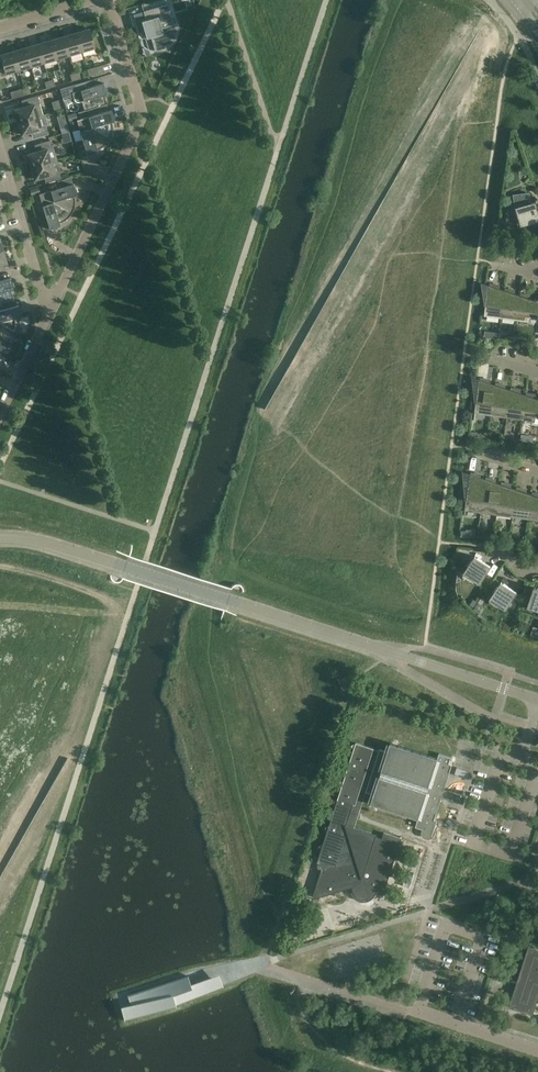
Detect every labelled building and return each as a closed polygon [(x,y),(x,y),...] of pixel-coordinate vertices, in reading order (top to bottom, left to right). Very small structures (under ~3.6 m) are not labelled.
[(167,4),(143,11),(146,20),(141,21),(146,38),(151,37),(152,43),(153,45),(155,50),(157,50),(160,50),(162,49),(165,48),(167,47),(170,45),(172,43),(174,40),(175,38),(176,35),(176,33),(177,29),(177,27),(176,24),(176,21),(175,21),(175,23),(173,23),(167,4)] [(89,29),(76,32),(81,51),(95,48),(89,29)] [(81,51),(76,32),(63,36),(69,55),(81,51)] [(63,36),(51,40),(56,59),(69,55),(63,36)] [(38,44),(44,63),(56,59),(51,40),(38,44)] [(38,44),(25,47),(31,66),(44,63),(38,44)] [(25,47),(13,51),(18,70),(31,66),(25,47)] [(18,70),(13,51),(0,55),(0,57),(2,64),(0,65),(0,72),(4,71),(5,74),(18,70)] [(87,69),(89,76),(102,72),(100,65),(87,69)] [(107,104),(104,95),(106,94),(103,84),(104,84),(104,83),(94,86),(92,80),(60,89),(63,101),(73,98),(74,99),(74,101),(75,101),(76,102),(78,102),(79,102),(81,101),(84,110),(78,112),(78,113),(107,104)] [(12,99),(25,95),(23,88),(10,92),(12,99)] [(26,107),(14,110),(18,122),(43,115),(37,96),(24,100),(26,107)] [(48,119),(49,124),(53,123),(52,117),(59,116),(58,109),(45,112),(46,119),(48,119)] [(114,121),(113,118),(111,111),(112,110),(76,120),(110,138),(111,136),(112,134),(112,132),(112,130),(113,128),(112,125),(112,123),(112,122),(114,121)] [(75,113),(67,115),(68,121),(77,119),(75,113)] [(44,115),(43,115),(18,122),(21,135),(33,131),(35,138),(48,134),(46,125),(47,125),(44,115)] [(76,120),(77,123),(79,129),(78,130),(73,131),(75,142),(80,156),(87,154),(87,155),(88,155),(87,154),(94,152),(98,151),(97,149),(99,148),(101,147),(103,146),(105,145),(106,143),(108,141),(109,140),(110,138),(76,120)] [(75,121),(69,123),(71,132),(73,131),(78,130),(75,121)] [(27,155),(31,167),(57,159),(53,147),(52,147),(50,140),(37,144),(39,151),(27,155)] [(48,183),(61,179),(59,172),(61,171),(57,159),(31,167),(34,179),(46,176),(48,183)] [(76,195),(75,191),(74,184),(39,194),(43,196),(72,212),(73,210),(74,208),(74,206),(75,204),(75,201),(75,199),(74,197),(74,195),(76,195)] [(537,209),(537,206),(536,202),(531,204),(529,193),(514,194),(517,215),(521,215),(524,225),(537,220),(537,209)] [(72,212),(43,196),(39,194),(49,229),(50,229),(50,228),(60,225),(59,223),(61,222),(63,221),(65,220),(67,219),(69,217),(70,215),(71,214),(72,212)] [(0,281),(0,303),(13,299),(11,290),(13,289),(10,279),(11,278),(0,281)] [(485,315),(501,317),(505,291),(496,288),(496,285),(490,284),(490,286),(489,286),(485,315)] [(501,317),(517,319),(520,296),(511,293),(512,289),(505,289),(505,291),(501,317)] [(534,301),(531,302),(531,299),(526,298),(527,294),(520,293),(520,296),(517,319),(529,321),(529,317),(537,319),(537,314),(534,301)] [(17,333),(17,332),(18,329),(19,327),(19,325),(19,322),(19,320),(19,318),(18,316),(21,316),(18,305),(19,305),(0,310),(0,324),(17,333)] [(0,324),(0,348),(4,346),(4,344),(6,343),(8,342),(10,341),(12,339),(13,338),(15,336),(17,333),(0,324)] [(475,412),(491,415),(495,385),(486,382),(487,379),(480,378),(480,380),(479,380),(475,412)] [(491,415),(507,417),(511,390),(502,387),(502,384),(496,383),(495,385),(491,415)] [(507,417),(523,419),(526,395),(517,392),(517,389),(511,388),(511,390),(507,417)] [(526,395),(523,419),(535,420),(535,417),(537,417),(537,401),(537,399),(532,397),(533,394),(526,393),(526,395)] [(521,434),(520,441),(532,442),(533,436),(521,434)] [(465,510),(481,512),(486,480),(477,477),(477,474),(471,473),(471,475),(470,475),(465,510)] [(481,512),(497,514),(501,485),(492,482),(493,479),(486,478),(486,480),(481,512)] [(497,514),(513,516),(516,490),(508,487),(508,484),(501,483),(501,485),(497,514)] [(513,516),(528,518),(532,494),(523,492),(523,488),(517,488),(516,490),(513,516)] [(532,492),(532,494),(528,518),(537,520),(537,493),(532,492)] [(481,581),(490,567),(490,566),(475,556),(466,571),(481,581)] [(507,607),(516,593),(517,592),(501,582),(492,597),(507,607)] [(535,588),(529,605),(537,608),(537,589),(535,588)] [(354,827),(356,823),(357,820),(359,813),(361,806),(363,801),(366,792),(379,750),(356,743),(355,743),(351,745),(354,749),(350,762),(346,764),(348,768),(344,780),(340,782),(342,786),(338,799),(334,801),(336,805),(329,825),(325,827),(327,831),(323,844),(319,846),(321,850),(317,863),(323,865),(321,870),(314,893),(312,899),(333,893),(338,895),(340,891),(352,887),(354,892),(354,893),(354,894),(356,895),(357,897),(358,898),(360,899),(361,899),(364,899),(363,897),(367,896),(369,900),(370,900),(371,899),(372,898),(373,896),(374,895),(375,894),(376,892),(383,895),(383,894),(388,892),(385,888),(387,883),(389,876),(394,874),(391,869),(393,864),(395,857),(399,855),(397,851),(399,845),(402,838),(384,832),(382,838),(376,836),(377,835),(354,827)] [(380,749),(379,750),(366,792),(374,794),(371,803),(418,818),(415,827),(421,829),(422,831),(421,833),(422,835),(423,836),(424,837),(425,838),(426,838),(427,838),(428,838),(429,838),(430,837),(431,836),(432,834),(437,821),(434,820),(442,796),(447,797),(446,798),(463,804),(466,796),(449,791),(448,792),(444,790),(452,764),(449,763),(451,757),(439,753),(437,758),(390,743),(387,751),(380,749)] [(516,985),(509,1007),(533,1015),(537,999),(537,948),(533,946),(521,982),(523,982),(521,987),(516,985)] [(129,994),(134,1009),(127,1011),(129,1018),(136,1016),(136,1017),(174,1006),(174,1005),(218,987),(215,979),(190,988),(186,977),(129,994)]
